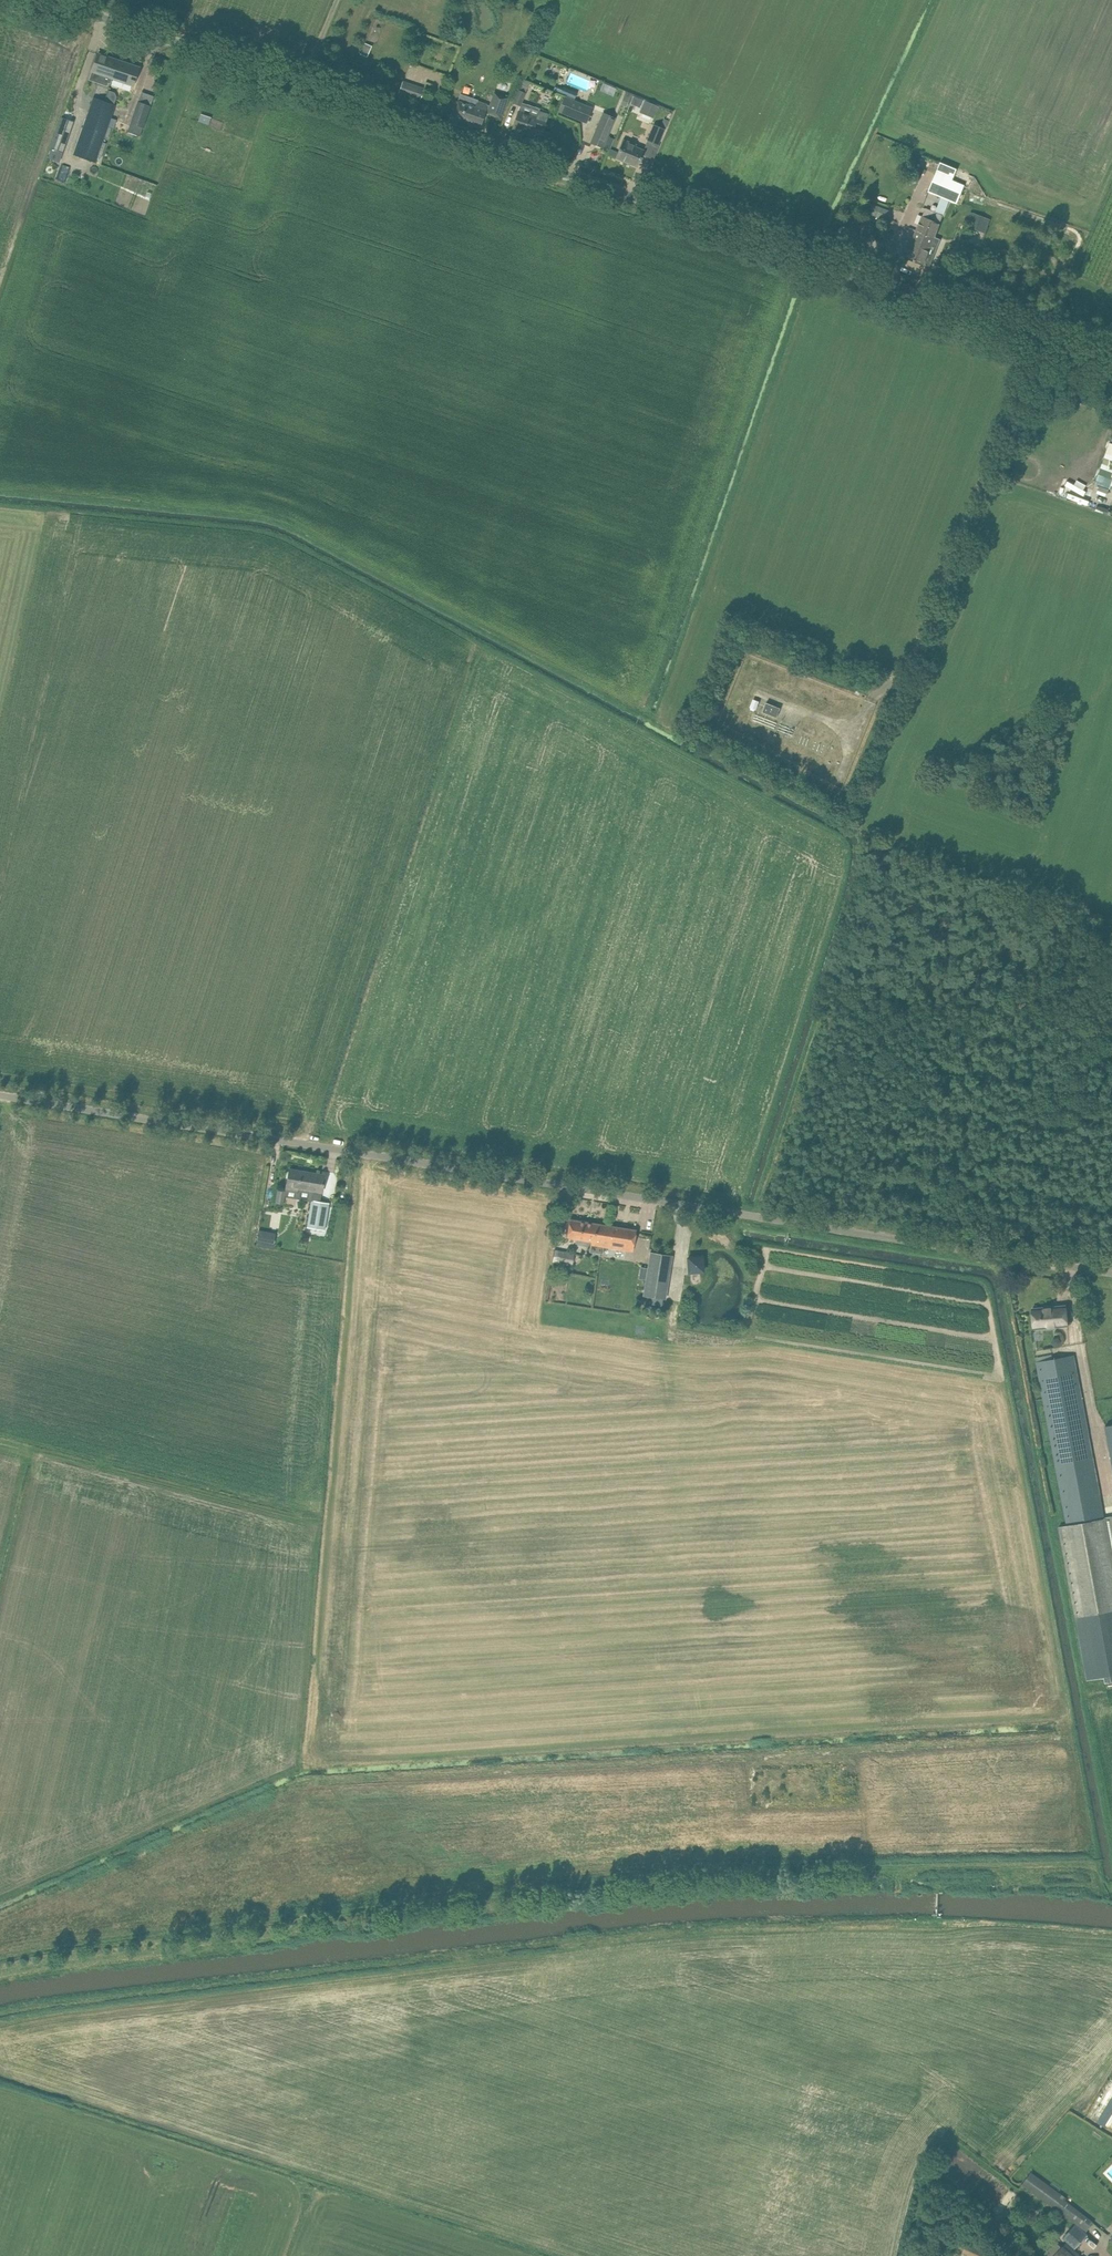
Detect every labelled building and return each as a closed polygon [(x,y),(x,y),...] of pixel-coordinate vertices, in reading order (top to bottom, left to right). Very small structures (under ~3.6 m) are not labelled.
[(92,71),(112,78),(119,60),(98,53),(92,71)] [(119,60),(112,78),(133,85),(139,67),(119,60)] [(520,106),(529,83),(521,80),(512,103),(520,106)] [(402,95),(419,101),(423,90),(406,84),(402,95)] [(108,89),(98,85),(74,155),(96,162),(116,105),(114,104),(117,97),(114,92),(108,90),(108,89)] [(626,107),(631,95),(625,92),(620,104),(626,107)] [(489,106),(477,101),(475,107),(456,101),(451,116),(480,126),(485,111),(487,112),(487,113),(501,118),(508,98),(494,93),(489,106)] [(591,108),(564,97),(558,111),(585,122),(591,108)] [(645,100),(639,112),(653,118),(658,106),(645,100)] [(127,133),(139,137),(150,106),(138,101),(127,133)] [(537,116),(518,110),(512,129),(532,135),(534,128),(543,131),(549,114),(539,111),(537,116)] [(615,119),(603,113),(590,143),(603,148),(615,119)] [(61,117),(51,148),(63,152),(74,121),(61,117)] [(657,145),(664,128),(655,125),(648,141),(657,145)] [(616,159),(637,167),(644,151),(635,148),(637,145),(624,139),(616,159)] [(940,163),(928,192),(941,197),(941,196),(949,199),(957,203),(964,186),(952,182),(957,170),(957,169),(940,162),(940,163)] [(935,211),(943,215),(949,199),(941,196),(941,197),(935,211)] [(889,210),(867,202),(863,211),(886,220),(889,210)] [(934,237),(943,215),(935,211),(926,208),(917,230),(934,237)] [(971,217),(968,226),(985,232),(990,219),(970,211),(968,216),(971,217)] [(887,229),(856,216),(851,228),(882,241),(887,229)] [(906,256),(906,257),(924,264),(924,262),(930,264),(934,252),(940,239),(934,237),(917,230),(910,247),(906,256)] [(1099,474),(1111,478),(1111,444),(1110,443),(1099,474)] [(1063,482),(1058,497),(1088,506),(1093,490),(1063,482)] [(752,699),(749,707),(755,709),(758,701),(752,699)] [(777,717),(781,708),(767,702),(763,712),(777,717)] [(298,1191),(298,1188),(313,1190),(307,1227),(324,1230),(329,1203),(320,1201),(324,1175),(289,1169),(286,1189),(298,1191)] [(600,1246),(604,1225),(569,1219),(567,1237),(591,1241),(589,1252),(603,1254),(604,1246),(600,1246)] [(600,1246),(604,1246),(632,1251),(636,1230),(604,1225),(600,1246)] [(261,1230),(260,1244),(278,1245),(278,1231),(261,1230)] [(572,1265),(574,1253),(554,1249),(552,1262),(572,1265)] [(672,1255),(650,1252),(643,1296),(665,1299),(672,1255)] [(703,1259),(689,1260),(691,1275),(705,1273),(703,1259)] [(1057,1306),(1032,1309),(1034,1328),(1068,1325),(1066,1309),(1058,1310),(1057,1306)] [(1074,1356),(1037,1363),(1056,1466),(1067,1525),(1059,1526),(1088,1680),(1105,1676),(1107,1687),(1111,1686),(1111,1516),(1104,1518),(1074,1356)] [(1032,2171),(1023,2183),(1086,2230),(1093,2222),(1065,2200),(1067,2197),(1032,2171)] [(983,2208),(974,2219),(989,2233),(999,2222),(983,2208)] [(1076,2223),(1063,2237),(1075,2247),(1087,2233),(1076,2223)] [(1053,2255),(1082,2255),(1066,2242),(1053,2255)]
